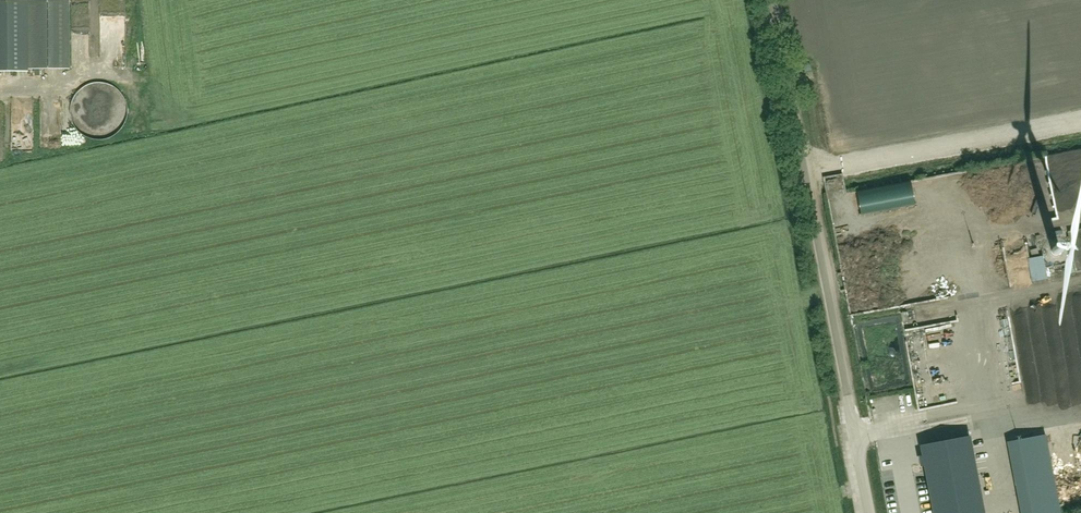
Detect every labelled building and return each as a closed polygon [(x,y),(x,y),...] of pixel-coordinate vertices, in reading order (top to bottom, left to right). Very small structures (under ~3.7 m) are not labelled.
[(27,0),(0,0),(0,68),(27,68),(27,0)] [(70,0),(48,0),(27,0),(27,68),(71,68),(70,0)] [(44,95),(50,115),(61,112),(55,92),(44,95)] [(76,127),(77,147),(89,147),(88,126),(76,127)] [(1011,268),(1014,279),(1037,273),(1032,250),(1033,250),(1030,236),(1018,239),(1019,243),(1006,246),(1009,257),(1018,255),(1021,266),(1011,268)] [(851,306),(852,312),(865,308),(863,302),(851,306)] [(959,312),(971,308),(969,303),(957,306),(959,312)] [(938,430),(940,438),(954,435),(952,427),(938,430)] [(921,445),(934,512),(983,512),(968,436),(921,445)]
